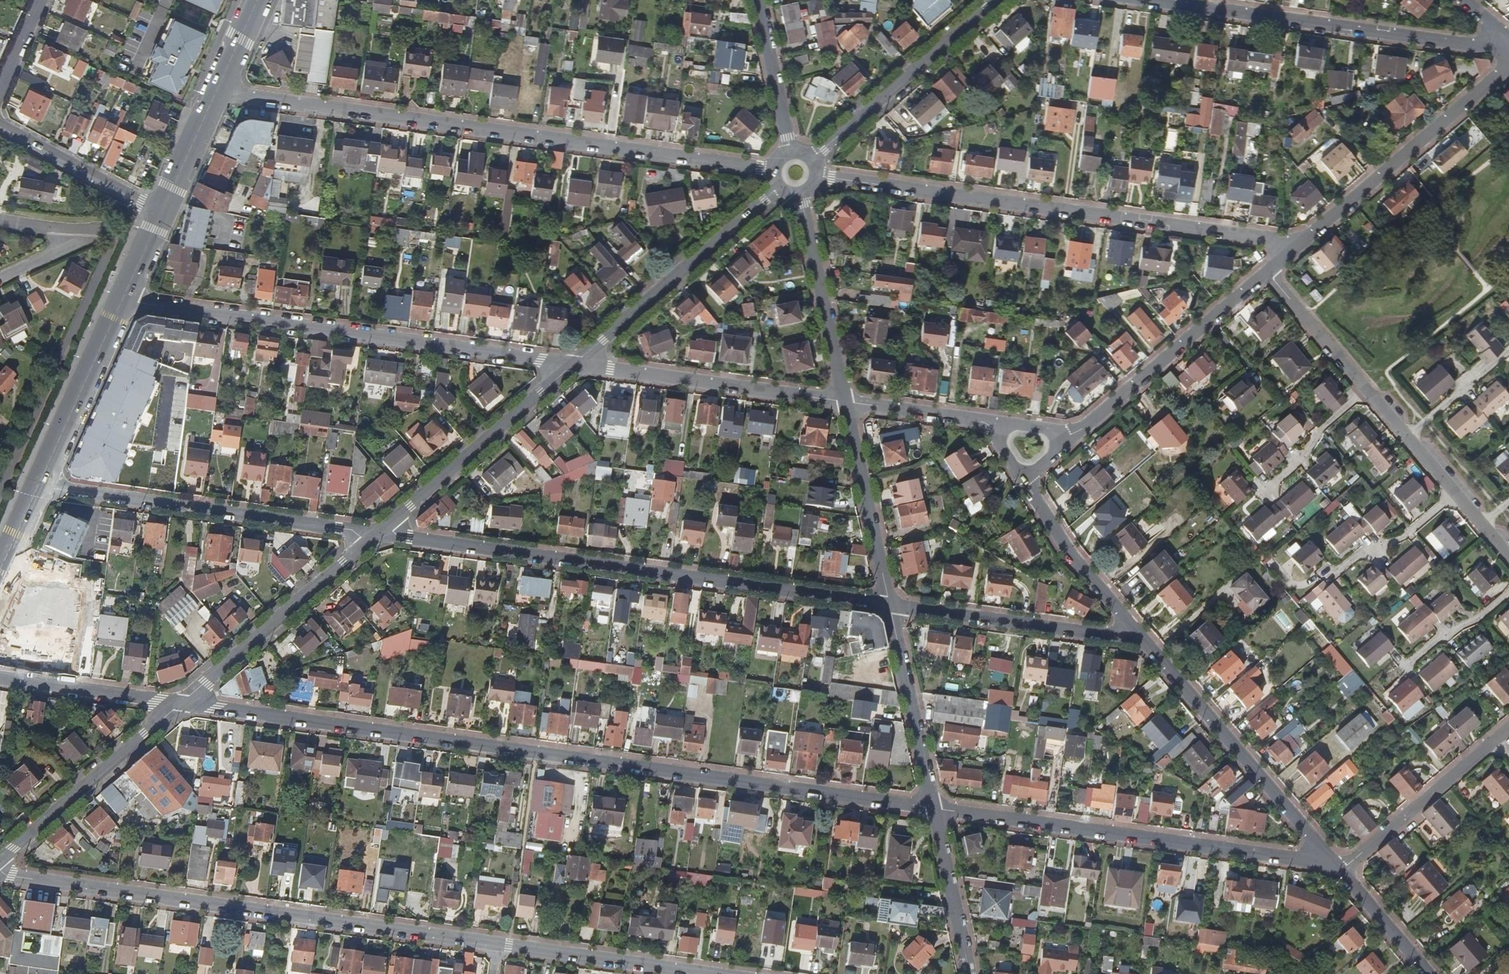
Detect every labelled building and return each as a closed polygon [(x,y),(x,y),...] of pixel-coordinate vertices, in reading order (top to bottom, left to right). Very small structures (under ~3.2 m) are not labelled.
[(91,1),(88,0),(67,0),(68,0),(62,13),(81,22),(91,1)] [(143,0),(132,0),(136,2),(131,14),(136,16),(143,0)] [(214,10),(218,0),(192,0),(214,10)] [(337,0),(282,0),(280,18),(334,25),(337,0)] [(399,6),(411,8),(419,9),(420,0),(400,0),(399,6)] [(514,0),(504,0),(501,21),(501,23),(509,24),(511,11),(512,11),(514,0)] [(589,0),(582,0),(578,28),(585,29),(589,0)] [(628,0),(602,0),(599,17),(617,19),(618,14),(626,15),(628,0)] [(809,15),(824,15),(823,0),(809,0),(809,15)] [(877,0),(862,0),(860,14),(854,13),(850,13),(835,13),(835,22),(849,22),(850,21),(871,21),(871,14),(875,14),(877,0)] [(949,0),(914,0),(913,9),(927,26),(953,4),(949,0)] [(1430,0),(1403,0),(1400,3),(1416,17),(1430,0)] [(372,11),(373,3),(368,2),(360,1),(359,12),(362,13),(360,20),(369,22),(371,22),(372,11)] [(572,14),(573,3),(562,2),(561,13),(572,14)] [(386,13),(387,5),(373,3),(372,11),(386,13)] [(802,27),(797,3),(782,5),(788,30),(802,27)] [(411,15),(411,8),(399,6),(398,13),(411,15)] [(1072,27),(1074,10),(1054,7),(1050,35),(1071,38),(1072,27)] [(436,20),(438,12),(424,10),(423,18),(436,20)] [(449,22),(450,14),(446,13),(438,12),(436,20),(443,21),(448,22),(449,22)] [(689,31),(692,13),(685,12),(681,35),(683,36),(688,36),(689,31)] [(711,26),(712,21),(709,20),(709,16),(692,13),(689,31),(707,34),(708,26),(711,26)] [(750,23),(748,14),(731,13),(730,22),(750,23)] [(475,17),(450,14),(449,22),(449,24),(453,24),(452,32),(462,33),(463,26),(474,27),(475,17)] [(1026,35),(1032,30),(1019,14),(1018,14),(995,34),(1008,50),(1014,46),(1026,35)] [(325,84),(334,25),(280,18),(279,24),(306,28),(300,73),(308,74),(307,82),(325,84)] [(368,28),(369,22),(360,20),(360,27),(368,28)] [(664,33),(665,21),(659,20),(658,28),(656,42),(661,43),(663,33),(664,33)] [(644,31),(645,22),(637,21),(636,29),(644,31)] [(834,26),(833,21),(822,23),(827,47),(831,46),(837,44),(835,32),(834,26)] [(76,52),(85,31),(66,22),(56,44),(76,52)] [(174,22),(161,50),(156,47),(151,59),(159,62),(150,81),(175,92),(179,82),(182,83),(193,59),(195,60),(199,51),(196,50),(203,35),(174,22)] [(916,35),(905,22),(892,34),(903,47),(916,35)] [(514,34),(515,25),(509,24),(501,23),(499,33),(514,34)] [(851,49),(869,33),(860,23),(844,25),(846,31),(846,32),(840,37),(842,39),(840,41),(847,49),(849,47),(851,49)] [(1092,63),(1097,31),(1072,27),(1071,38),(1068,60),(1092,63)] [(642,41),(644,31),(636,29),(634,40),(642,41)] [(577,40),(578,32),(570,31),(569,39),(577,40)] [(898,52),(882,31),(875,37),(892,57),(898,52)] [(1138,56),(1141,36),(1122,34),(1119,54),(1138,56)] [(1031,42),(1026,35),(1014,46),(1019,52),(1031,42)] [(537,45),(538,38),(525,36),(524,43),(537,45)] [(618,64),(622,40),(598,36),(595,60),(618,64)] [(1169,61),(1171,41),(1153,38),(1150,59),(1169,61)] [(744,53),(744,51),(743,51),(744,44),(719,40),(715,68),(742,72),(742,70),(743,63),(744,53)] [(1187,64),(1190,43),(1171,41),(1169,61),(1187,64)] [(678,53),(679,46),(661,43),(656,42),(655,42),(654,48),(672,51),(672,52),(678,53)] [(492,59),(494,46),(486,44),(479,43),(476,57),(492,59)] [(1212,69),(1215,46),(1196,43),(1193,67),(1212,69)] [(542,85),(548,45),(541,44),(539,53),(539,55),(534,84),(542,85)] [(843,51),(837,44),(831,46),(832,51),(837,57),(843,51)] [(58,71),(65,54),(46,45),(38,62),(58,71)] [(652,59),(653,50),(628,46),(627,55),(652,59)] [(1321,68),(1323,50),(1297,46),(1295,64),(1321,68)] [(1276,77),(1280,49),(1272,47),(1271,54),(1269,71),(1268,76),(1275,77),(1276,77)] [(1244,67),(1246,51),(1229,48),(1226,68),(1243,71),(1244,67)] [(1269,71),(1271,54),(1267,53),(1267,52),(1260,51),(1260,53),(1246,51),(1244,67),(1252,68),(1251,72),(1258,73),(1259,69),(1269,71)] [(290,68),(280,52),(265,60),(275,77),(290,68)] [(428,76),(431,56),(405,52),(402,72),(428,76)] [(1369,70),(1371,56),(1363,55),(1361,69),(1369,70)] [(1402,77),(1405,59),(1378,55),(1375,74),(1402,77)] [(1009,91),(1019,82),(998,58),(974,79),(986,94),(1001,81),(1009,91)] [(1479,75),(1490,65),(1489,60),(1473,58),(1479,75)] [(82,75),(88,64),(82,61),(77,73),(82,75)] [(1453,79),(1445,61),(1422,71),(1423,80),(1428,91),(1453,79)] [(393,91),(396,70),(385,69),(386,65),(365,62),(361,91),(370,93),(371,88),(393,91)] [(865,79),(859,72),(860,71),(853,62),(833,80),(846,96),(865,79)] [(110,72),(112,66),(105,63),(102,69),(110,72)] [(466,89),(469,67),(443,64),(439,91),(465,95),(466,89)] [(354,88),(356,70),(333,66),(330,85),(354,88)] [(962,88),(969,81),(956,66),(932,86),(947,103),(963,89),(962,88)] [(492,85),(494,71),(469,67),(466,89),(491,92),(492,85)] [(1368,77),(1369,70),(1361,69),(1360,79),(1368,80),(1368,77)] [(1351,90),(1353,73),(1327,70),(1326,74),(1325,86),(1331,87),(1351,90)] [(36,86),(39,79),(23,71),(19,79),(36,86)] [(1040,78),(1038,95),(1062,98),(1065,76),(1049,73),(1048,79),(1040,78)] [(121,88),(125,80),(113,75),(109,82),(121,88)] [(1113,99),(1116,79),(1091,75),(1088,96),(1113,99)] [(1273,88),(1275,77),(1268,76),(1266,87),(1273,88)] [(833,90),(835,85),(831,81),(821,77),(816,87),(809,84),(803,97),(811,100),(814,94),(833,102),(837,92),(833,90)] [(816,87),(821,77),(811,79),(809,84),(816,87)] [(1368,80),(1367,88),(1374,86),(1375,78),(1368,77),(1368,80)] [(1190,91),(1197,92),(1198,92),(1199,88),(1194,87),(1194,83),(1199,83),(1199,79),(1191,78),(1190,91)] [(601,122),(605,92),(599,91),(599,89),(596,88),(596,91),(584,89),(585,80),(577,79),(574,100),(583,101),(581,119),(601,122)] [(134,94),(137,86),(125,80),(121,88),(134,94)] [(1366,96),(1390,91),(1388,83),(1374,86),(1367,88),(1366,96)] [(515,109),(518,88),(492,85),(491,92),(490,105),(515,109)] [(562,115),(565,99),(568,100),(570,89),(551,86),(548,109),(554,110),(553,114),(555,116),(559,117),(561,115),(562,115)] [(1331,87),(1325,86),(1323,100),(1330,100),(1331,87)] [(39,122),(50,99),(30,90),(20,112),(39,122)] [(1195,104),(1197,92),(1190,91),(1188,103),(1195,104)] [(944,106),(931,92),(907,114),(920,128),(944,106)] [(1360,98),(1359,92),(1336,97),(1338,103),(1360,98)] [(643,122),(647,98),(647,96),(627,94),(624,120),(643,122)] [(1404,125),(1425,108),(1413,94),(1406,100),(1402,95),(1399,95),(1386,106),(1392,113),(1383,120),(1385,122),(1383,124),(1386,127),(1388,126),(1391,129),(1393,132),(1403,123),(1404,125)] [(669,129),(673,102),(647,98),(643,122),(643,125),(669,129)] [(1207,129),(1211,100),(1202,99),(1200,115),(1187,113),(1185,125),(1207,129)] [(161,131),(168,116),(165,115),(169,108),(154,102),(144,124),(161,131)] [(674,129),(678,102),(673,102),(669,129),(674,129)] [(1220,134),(1223,111),(1237,113),(1238,105),(1214,102),(1209,132),(1220,134)] [(1072,119),(1073,110),(1048,106),(1045,128),(1066,131),(1067,118),(1072,119)] [(1296,140),(1328,113),(1322,107),(1313,110),(1288,131),(1296,140)] [(743,140),(758,123),(743,108),(734,118),(736,121),(730,128),(743,140)] [(1129,112),(1127,121),(1135,122),(1136,113),(1129,112)] [(698,124),(699,118),(690,117),(691,114),(683,113),(680,129),(689,130),(688,135),(696,136),(696,135),(699,135),(701,125),(698,124)] [(81,137),(89,121),(78,116),(78,118),(71,115),(64,129),(81,137)] [(1083,135),(1092,136),(1095,117),(1085,116),(1083,135)] [(96,143),(106,121),(97,117),(88,139),(94,142),(96,143)] [(268,153),(272,123),(251,120),(248,121),(245,121),(242,122),(240,124),(238,125),(236,128),(235,130),(229,143),(249,152),(253,143),(260,144),(259,152),(268,153)] [(105,147),(115,125),(106,121),(96,143),(99,144),(105,147)] [(1383,124),(1381,121),(1378,125),(1385,134),(1389,131),(1386,127),(1383,124)] [(1251,137),(1253,124),(1236,122),(1232,152),(1243,154),(1245,136),(1251,137)] [(956,149),(959,127),(951,129),(950,132),(948,148),(956,149)] [(109,173),(125,139),(131,142),(134,135),(118,128),(100,168),(109,173)] [(944,131),(942,147),(948,148),(950,132),(944,131)] [(1095,181),(1097,169),(1087,168),(1092,136),(1083,135),(1076,179),(1095,181)] [(309,166),(312,141),(276,136),(273,163),(272,169),(296,172),(297,165),(309,166)] [(377,166),(380,145),(335,138),(331,164),(377,170),(377,166)] [(895,163),(899,142),(875,138),(871,159),(895,163)] [(1321,158),(1336,146),(1331,140),(1316,151),(1321,158)] [(1443,172),(1467,151),(1458,140),(1433,160),(1443,172)] [(1341,142),(1320,160),(1335,177),(1348,165),(1355,159),(1341,142)] [(249,152),(229,143),(225,153),(240,160),(239,162),(244,165),(249,152)] [(405,157),(406,152),(402,152),(389,150),(389,146),(380,145),(377,166),(403,170),(405,157)] [(956,173),(959,150),(956,149),(948,148),(942,147),(941,157),(931,156),(929,170),(956,173)] [(1021,171),(1024,151),(998,147),(996,167),(1021,171)] [(223,190),(236,161),(217,152),(204,182),(223,190)] [(561,167),(563,153),(554,152),(552,165),(561,167)] [(480,187),(485,155),(469,153),(467,163),(457,162),(454,183),(480,187)] [(989,176),(992,158),(966,154),(964,172),(989,176)] [(1149,181),(1152,157),(1131,154),(1129,166),(1127,180),(1138,182),(1138,179),(1142,180),(1149,181)] [(449,175),(452,158),(432,155),(429,172),(449,175)] [(24,164),(38,171),(42,164),(27,157),(24,164)] [(418,188),(422,160),(405,157),(403,170),(402,176),(410,177),(408,187),(418,188)] [(1050,181),(1053,160),(1029,157),(1026,178),(1050,181)] [(272,169),(273,163),(264,159),(262,173),(271,174),(272,169)] [(532,183),(535,164),(516,162),(514,180),(519,181),(519,186),(524,187),(524,182),(532,183)] [(1179,170),(1179,165),(1159,162),(1156,184),(1165,186),(1164,196),(1175,197),(1179,170)] [(1127,180),(1129,166),(1111,164),(1107,187),(1126,189),(1127,180)] [(308,174),(309,166),(297,165),(296,172),(308,174)] [(1348,165),(1335,177),(1337,179),(1350,168),(1348,165)] [(506,189),(508,171),(488,169),(485,194),(504,197),(506,189)] [(1195,172),(1179,170),(1175,197),(1175,200),(1185,201),(1185,199),(1191,199),(1195,172)] [(618,196),(621,174),(599,171),(596,194),(618,196)] [(268,197),(271,174),(262,173),(249,203),(266,211),(267,206),(268,197)] [(1201,192),(1211,194),(1213,177),(1203,176),(1201,192)] [(36,199),(39,182),(18,178),(16,188),(9,186),(7,194),(36,199)] [(588,206),(591,182),(569,180),(566,203),(588,206)] [(1273,216),(1275,197),(1261,195),(1263,182),(1253,180),(1251,195),(1250,208),(1249,212),(1273,216)] [(1305,213),(1323,198),(1309,180),(1291,195),(1305,213)] [(227,203),(231,194),(225,191),(224,194),(198,182),(194,191),(192,196),(227,203)] [(1393,214),(1418,193),(1408,182),(1383,202),(1393,214)] [(644,191),(649,225),(674,222),(673,212),(686,210),(683,186),(644,191)] [(714,206),(711,187),(690,190),(694,210),(714,206)] [(511,208),(513,190),(506,189),(504,197),(502,213),(509,214),(510,208),(511,208)] [(1209,206),(1211,194),(1201,192),(1199,204),(1209,206)] [(1226,193),(1224,206),(1233,208),(1235,194),(1226,193)] [(1250,208),(1251,195),(1241,194),(1240,206),(1250,208)] [(224,213),(227,203),(192,196),(188,205),(224,213)] [(285,209),(286,199),(276,198),(268,197),(267,206),(284,209),(285,209)] [(1208,217),(1209,206),(1199,204),(1198,215),(1208,217)] [(864,223),(845,205),(837,213),(840,216),(835,222),(850,237),(864,223)] [(910,230),(913,211),(892,208),(890,227),(896,228),(895,234),(903,235),(904,229),(910,230)] [(285,221),(286,214),(283,213),(266,211),(265,218),(285,221)] [(298,223),(299,215),(286,214),(285,221),(298,223)] [(316,226),(318,218),(308,217),(307,225),(316,226)] [(395,228),(396,221),(387,220),(387,222),(372,220),(371,225),(384,227),(395,228)] [(943,246),(946,227),(931,226),(931,223),(921,221),(918,242),(943,246)] [(635,237),(631,232),(633,230),(628,225),(624,228),(620,223),(612,230),(626,246),(612,258),(619,266),(640,247),(633,240),(634,239),(633,238),(635,237)] [(396,227),(395,243),(409,244),(410,228),(396,227)] [(759,266),(786,242),(773,227),(752,245),(754,247),(747,252),(748,253),(759,266)] [(968,252),(971,230),(953,228),(950,249),(968,252)] [(982,261),(987,233),(971,230),(968,252),(967,259),(982,261)] [(582,239),(580,232),(570,236),(572,242),(582,239)] [(1017,259),(1020,238),(1010,237),(1009,239),(1004,239),(996,237),(993,256),(1017,259)] [(1042,267),(1046,240),(1026,237),(1022,264),(1042,267)] [(1347,250),(1336,237),(1329,242),(1329,241),(1314,254),(1326,269),(1342,256),(1341,255),(1347,250)] [(1129,264),(1133,242),(1110,239),(1107,261),(1129,264)] [(1087,268),(1090,244),(1070,241),(1066,265),(1087,268)] [(608,288),(626,273),(619,266),(612,258),(599,242),(590,250),(605,266),(596,274),(608,288)] [(195,277),(197,264),(190,263),(192,247),(171,244),(169,260),(170,260),(170,264),(172,267),(174,267),(173,274),(175,275),(173,285),(189,288),(191,276),(195,277)] [(1166,271),(1169,249),(1156,247),(1156,249),(1142,247),(1139,267),(1166,271)] [(741,286),(761,268),(759,266),(748,253),(728,270),(741,286)] [(1221,279),(1231,270),(1232,259),(1207,255),(1204,276),(1221,279)] [(1050,281),(1053,258),(1045,257),(1042,280),(1050,281)] [(350,287),(354,263),(324,259),(320,283),(350,287)] [(913,278),(915,262),(905,261),(903,277),(913,278)] [(76,293),(87,271),(71,263),(67,271),(62,269),(54,284),(57,286),(68,291),(69,290),(76,293)] [(562,277),(552,265),(547,264),(546,270),(556,282),(562,277)] [(380,286),(382,268),(364,265),(361,284),(380,286)] [(238,287),(240,270),(220,267),(218,284),(238,287)] [(270,300),(274,272),(258,269),(254,298),(270,300)] [(591,285),(578,269),(565,280),(576,294),(580,290),(582,292),(591,285)] [(707,286),(708,287),(723,275),(722,273),(707,286)] [(910,296),(913,278),(903,277),(881,274),(876,273),(874,284),(901,289),(900,294),(910,296)] [(253,294),(256,276),(249,275),(246,293),(253,294)] [(737,291),(723,275),(708,287),(722,303),(737,291)] [(460,308),(463,281),(445,278),(442,306),(460,308)] [(308,287),(309,282),(283,279),(282,287),(296,289),(297,285),(308,287)] [(305,307),(308,287),(297,285),(296,289),(282,287),(276,286),(273,302),(285,304),(285,308),(287,309),(289,309),(290,308),(291,305),(305,307)] [(76,293),(69,290),(68,291),(57,286),(55,290),(72,300),(76,293)] [(1150,294),(1143,286),(1138,288),(1145,296),(1150,294)] [(46,306),(39,287),(30,291),(37,309),(46,306)] [(1321,294),(1315,288),(1310,292),(1315,299),(1321,294)] [(428,320),(431,294),(413,291),(412,298),(411,301),(409,317),(428,320)] [(489,305),(491,294),(465,291),(461,316),(471,318),(471,314),(477,315),(477,316),(487,317),(489,305)] [(598,305),(607,297),(603,291),(586,305),(591,312),(598,306),(598,305)] [(1109,311),(1128,295),(1125,291),(1098,297),(1109,311)] [(1172,315),(1184,305),(1172,291),(1160,301),(1161,303),(1154,309),(1166,323),(1174,317),(1172,315)] [(686,323),(705,307),(694,295),(675,310),(686,323)] [(870,304),(871,296),(861,295),(860,303),(870,304)] [(890,307),(891,298),(871,295),(871,296),(870,304),(890,307)] [(409,317),(411,301),(404,300),(394,299),(395,297),(385,296),(382,317),(392,319),(393,314),(409,317)] [(567,309),(568,302),(555,300),(554,307),(567,309)] [(757,315),(754,301),(744,303),(746,317),(757,315)] [(799,319),(795,301),(776,305),(780,323),(799,319)] [(505,327),(508,308),(489,305),(487,317),(486,324),(505,327)] [(535,330),(538,308),(516,305),(513,327),(535,330)] [(16,307),(9,310),(7,306),(0,310),(0,316),(5,326),(0,329),(0,334),(3,341),(27,329),(16,307)] [(563,331),(567,309),(554,307),(548,306),(547,308),(541,306),(538,326),(544,327),(544,328),(563,331)] [(996,323),(997,314),(973,310),(973,308),(960,306),(958,319),(971,321),(972,319),(996,323)] [(1160,332),(1139,307),(1128,317),(1153,347),(1162,339),(1158,334),(1160,332)] [(1261,340),(1281,324),(1268,308),(1248,325),(1261,340)] [(881,329),(882,318),(866,316),(863,341),(884,344),(886,330),(881,329)] [(153,338),(153,336),(153,335),(161,336),(161,337),(170,339),(170,340),(195,344),(197,332),(198,325),(145,317),(134,323),(128,336),(122,350),(133,354),(143,358),(151,341),(152,340),(153,338)] [(1049,326),(1050,319),(1036,317),(1035,324),(1049,326)] [(1083,341),(1091,335),(1079,321),(1065,332),(1076,345),(1082,340),(1083,341)] [(1503,348),(1479,321),(1465,333),(1480,351),(1478,353),(1481,357),(1486,363),(1503,348)] [(946,346),(949,325),(924,322),(921,342),(934,343),(934,344),(946,346)] [(674,346),(666,325),(639,335),(647,356),(674,346)] [(219,345),(220,335),(197,332),(195,344),(194,357),(215,360),(217,345),(219,345)] [(748,362),(752,337),(724,333),(721,358),(748,362)] [(246,355),(249,336),(234,334),(231,350),(241,351),(240,354),(246,355)] [(986,337),(985,348),(1006,349),(1006,337),(986,337)] [(276,357),(278,340),(259,338),(256,354),(276,357)] [(1137,356),(1125,343),(1124,344),(1118,338),(1106,348),(1112,354),(1111,355),(1123,368),(1137,356)] [(713,360),(716,341),(698,339),(698,341),(691,340),(689,357),(713,360)] [(324,358),(326,342),(312,340),(310,356),(324,358)] [(811,367),(806,343),(783,348),(788,372),(811,367)] [(1303,357),(1291,343),(1289,344),(1301,359),(1303,357)] [(1311,367),(1303,357),(1301,359),(1289,344),(1273,358),(1293,382),(1311,367)] [(133,354),(122,350),(69,468),(72,476),(115,484),(160,383),(153,379),(158,364),(143,358),(133,354)] [(340,385),(342,369),(344,370),(345,364),(347,364),(350,365),(352,354),(332,351),(330,363),(321,361),(320,368),(308,366),(305,385),(327,388),(328,383),(339,385),(340,385)] [(1211,361),(1204,353),(1201,356),(1207,363),(1211,361)] [(308,365),(310,356),(298,354),(296,364),(298,364),(294,387),(296,387),(302,388),(305,365),(308,365)] [(1091,385),(1106,372),(1093,356),(1067,377),(1074,386),(1070,389),(1069,393),(1067,393),(1067,396),(1069,396),(1074,402),(1074,404),(1077,404),(1077,402),(1080,402),(1084,399),(1082,396),(1092,387),(1091,385)] [(1198,382),(1216,367),(1211,361),(1207,363),(1201,356),(1185,369),(1186,370),(1176,378),(1186,389),(1191,385),(1197,381),(1198,382)] [(397,363),(397,362),(367,358),(364,379),(394,384),(395,376),(397,363)] [(892,383),(895,362),(870,358),(868,380),(892,383)] [(294,387),(298,364),(296,364),(290,363),(287,386),(294,387)] [(402,377),(404,364),(397,363),(395,376),(402,377)] [(1453,381),(1439,364),(1414,385),(1425,399),(1436,390),(1438,393),(1453,381)] [(933,391),(936,370),(930,369),(930,367),(923,366),(922,368),(915,367),(912,388),(933,391)] [(990,392),(993,369),(971,366),(968,389),(972,389),(972,392),(979,393),(980,390),(990,392)] [(12,380),(15,377),(6,369),(0,375),(0,391),(4,394),(15,383),(12,380)] [(1031,396),(1034,373),(1002,369),(999,387),(1009,388),(1008,393),(1031,396)] [(1172,389),(1179,383),(1170,371),(1162,378),(1172,389)] [(1345,393),(1330,376),(1315,388),(1329,405),(1331,403),(1336,410),(1349,399),(1345,393)] [(483,406),(500,392),(487,377),(470,391),(483,406)] [(1488,409),(1507,394),(1493,377),(1474,392),(1476,394),(1470,399),(1472,402),(1484,415),(1490,410),(1488,409)] [(1237,411),(1256,396),(1243,380),(1225,395),(1237,411)] [(425,387),(421,397),(431,401),(438,384),(434,383),(431,390),(425,387)] [(418,407),(419,397),(412,396),(413,388),(393,385),(390,408),(413,411),(414,406),(418,407)] [(303,403),(305,389),(302,388),(296,387),(294,401),(303,403)] [(1428,402),(1438,393),(1436,390),(1425,399),(1428,402)] [(581,416),(595,404),(584,392),(570,404),(581,416)] [(1277,396),(1281,401),(1286,397),(1282,392),(1277,396)] [(440,413),(454,401),(446,393),(432,405),(440,413)] [(188,395),(186,409),(200,410),(214,412),(216,399),(188,395)] [(996,410),(998,396),(990,395),(988,409),(996,410)] [(252,416),(254,400),(245,399),(245,402),(243,415),(252,416)] [(605,423),(609,400),(604,400),(600,423),(605,423)] [(625,426),(629,402),(609,400),(605,423),(625,426)] [(680,424),(683,403),(665,400),(664,410),(667,411),(665,421),(680,424)] [(655,425),(658,404),(639,401),(636,422),(655,425)] [(1478,420),(1484,415),(1472,402),(1467,406),(1464,401),(1444,419),(1457,434),(1466,427),(1476,418),(1478,420)] [(243,416),(243,415),(245,402),(240,402),(238,411),(234,410),(234,415),(243,416)] [(581,416),(570,404),(556,416),(567,428),(581,416)] [(716,427),(719,408),(699,406),(696,424),(716,427)] [(731,427),(734,409),(723,407),(721,426),(731,427)] [(299,425),(298,435),(326,438),(327,433),(329,415),(302,412),(301,417),(300,425),(299,425)] [(771,435),(774,419),(768,418),(768,414),(751,412),(748,432),(771,435)] [(217,444),(221,414),(214,413),(212,433),(211,439),(210,442),(217,444)] [(300,425),(301,417),(288,415),(286,423),(299,425),(300,425)] [(1304,429),(1292,415),(1271,432),(1277,439),(1287,451),(1295,445),(1291,440),(1304,429)] [(556,416),(539,430),(555,449),(572,435),(567,428),(556,416)] [(1179,445),(1186,439),(1168,416),(1149,431),(1160,446),(1179,445)] [(237,450),(242,421),(225,418),(220,447),(237,450)] [(1379,437),(1365,421),(1363,423),(1358,418),(1348,427),(1352,432),(1350,434),(1358,444),(1359,443),(1364,449),(1376,439),(1379,437)] [(1467,429),(1478,420),(1476,418),(1466,427),(1467,429)] [(823,449),(827,422),(808,420),(805,437),(801,437),(800,445),(823,449)] [(298,435),(299,425),(286,423),(272,421),(269,435),(297,439),(298,435)] [(679,431),(680,424),(665,421),(664,429),(679,431)] [(426,455),(446,439),(432,422),(412,439),(426,455)] [(654,431),(655,425),(636,422),(635,428),(654,431)] [(1103,460),(1125,441),(1115,429),(1093,448),(1103,460)] [(550,458),(540,447),(538,448),(522,431),(516,436),(538,459),(538,458),(543,464),(550,458)] [(905,461),(899,432),(880,436),(886,466),(905,461)] [(335,450),(337,435),(327,433),(326,438),(325,449),(335,450)] [(1283,458),(1285,457),(1289,453),(1287,451),(1277,439),(1253,459),(1256,463),(1264,472),(1267,476),(1285,460),(1283,458)] [(1398,460),(1384,443),(1381,445),(1376,439),(1364,449),(1384,472),(1398,460)] [(187,450),(209,453),(210,446),(188,443),(187,450)] [(397,478),(415,462),(401,446),(382,461),(397,478)] [(363,477),(366,459),(354,447),(351,470),(350,475),(363,477)] [(841,464),(842,454),(802,448),(801,458),(841,464)] [(979,467),(975,460),(973,461),(971,463),(967,457),(962,448),(945,459),(958,480),(979,467)] [(198,476),(205,477),(209,453),(187,450),(183,474),(191,475),(192,475),(192,472),(197,473),(197,476),(198,476)] [(253,481),(263,482),(267,455),(244,452),(240,479),(249,480),(249,475),(254,476),(253,481)] [(1318,463),(1329,455),(1326,452),(1316,460),(1318,463)] [(496,494),(523,470),(509,454),(481,477),(496,494)] [(564,474),(595,461),(588,454),(566,463),(561,457),(554,462),(564,474)] [(1508,480),(1508,454),(1494,466),(1507,481),(1508,480)] [(1341,469),(1329,455),(1318,463),(1313,468),(1310,471),(1306,474),(1318,488),(1341,469)] [(564,474),(563,483),(586,473),(586,475),(595,476),(596,467),(597,460),(595,461),(564,474)] [(682,478),(684,466),(670,463),(669,467),(665,466),(664,471),(663,476),(672,477),(682,478)] [(1264,472),(1256,463),(1249,468),(1255,475),(1257,477),(1257,478),(1264,472)] [(1115,485),(1098,464),(1085,475),(1079,480),(1095,501),(1115,485)] [(647,473),(654,474),(654,470),(655,466),(646,465),(645,473),(647,473)] [(287,492),(291,468),(270,466),(267,486),(275,488),(275,490),(287,492)] [(551,479),(540,466),(534,471),(544,482),(550,480),(551,479)] [(350,475),(351,470),(329,467),(326,490),(348,493),(350,475)] [(610,479),(612,469),(596,467),(595,476),(595,477),(610,479)] [(1067,477),(1074,484),(1079,480),(1085,475),(1078,467),(1067,477)] [(751,471),(736,468),(734,483),(749,485),(751,471)] [(814,483),(815,472),(793,469),(791,479),(814,483)] [(1250,488),(1246,483),(1234,469),(1219,482),(1237,503),(1252,490),(1250,488)] [(994,492),(982,472),(962,485),(970,498),(965,501),(964,505),(968,511),(968,514),(970,518),(972,518),(976,515),(976,513),(981,510),(982,506),(980,502),(994,492)] [(384,502),(398,489),(385,474),(358,498),(366,507),(379,496),(384,502)] [(551,479),(550,480),(548,496),(550,496),(562,494),(563,483),(564,474),(551,479)] [(1067,477),(1065,474),(1055,482),(1064,492),(1074,484),(1067,477)] [(316,499),(319,479),(295,476),(292,497),(311,499),(309,511),(317,512),(318,500),(316,499)] [(1416,505),(1427,495),(1413,479),(1394,495),(1406,510),(1414,503),(1416,505)] [(922,500),(916,480),(896,485),(898,493),(899,496),(892,498),(894,506),(922,500)] [(1294,514),(1315,496),(1302,480),(1281,499),(1277,502),(1274,504),(1286,518),(1292,513),(1294,514)] [(671,501),(674,485),(654,482),(650,511),(658,512),(660,503),(663,503),(663,500),(671,501)] [(830,508),(833,491),(815,488),(813,506),(830,508)] [(1327,488),(1322,492),(1332,503),(1336,500),(1331,495),(1332,495),(1327,488)] [(267,505),(269,491),(262,490),(260,505),(267,505)] [(764,503),(765,495),(742,492),(741,500),(764,503)] [(486,512),(487,503),(480,494),(478,511),(486,512)] [(562,494),(550,496),(550,501),(561,503),(562,494)] [(1097,529),(1103,537),(1126,518),(1120,511),(1122,509),(1113,497),(1094,513),(1100,520),(1098,522),(1097,522),(1101,526),(1097,529)] [(624,525),(627,500),(621,499),(618,524),(624,525)] [(647,525),(650,504),(627,500),(624,525),(633,526),(634,523),(647,525)] [(453,512),(454,507),(449,502),(445,501),(441,504),(438,501),(416,520),(418,526),(426,528),(438,517),(440,519),(446,514),(448,517),(453,512)] [(676,525),(679,504),(674,503),(671,510),(669,514),(669,522),(670,522),(670,524),(676,525)] [(927,522),(923,503),(897,508),(901,528),(927,522)] [(1408,512),(1416,505),(1414,503),(1406,510),(1408,512)] [(1256,539),(1279,521),(1280,523),(1286,518),(1274,504),(1268,509),(1265,506),(1243,524),(1256,539)] [(734,524),(737,507),(719,505),(716,524),(734,527),(734,524)] [(771,529),(774,506),(766,505),(763,528),(771,529)] [(1390,521),(1377,506),(1357,523),(1365,532),(1368,535),(1371,533),(1374,530),(1377,533),(1390,521)] [(519,531),(522,509),(510,507),(510,509),(496,507),(495,514),(492,514),(490,524),(508,527),(507,529),(519,531)] [(1353,507),(1348,511),(1352,517),(1355,520),(1360,516),(1353,507)] [(1100,520),(1094,513),(1092,515),(1098,522),(1100,520)] [(81,535),(85,525),(60,514),(46,546),(70,557),(75,548),(77,549),(83,535),(81,535)] [(581,536),(584,520),(559,517),(557,533),(581,536)] [(810,546),(812,529),(815,529),(817,518),(803,517),(799,545),(810,546)] [(1340,554),(1365,532),(1357,523),(1355,520),(1352,517),(1327,538),(1340,554)] [(484,536),(485,520),(472,518),(469,534),(484,536)] [(130,542),(132,523),(113,520),(109,552),(118,554),(120,541),(130,542)] [(1464,543),(1453,530),(1455,528),(1448,520),(1433,533),(1451,554),(1464,543)] [(702,547),(705,525),(680,521),(678,540),(694,543),(693,545),(702,547)] [(670,522),(669,522),(667,534),(674,535),(676,525),(670,524),(670,522)] [(1149,544),(1132,522),(1115,535),(1132,557),(1149,544)] [(162,550),(165,527),(146,524),(143,547),(149,548),(162,550)] [(749,552),(753,527),(734,524),(734,527),(731,550),(749,552)] [(1041,552),(1023,525),(1002,538),(1005,544),(1008,542),(1022,564),(1041,552)] [(609,541),(610,532),(607,532),(608,529),(588,527),(587,536),(588,536),(587,544),(605,547),(606,540),(609,541)] [(796,547),(798,532),(791,531),(791,530),(775,528),(774,535),(772,535),(771,544),(789,546),(796,547)] [(1466,541),(1455,528),(1453,530),(1464,543),(1466,541)] [(614,548),(617,531),(608,529),(607,532),(610,532),(609,541),(606,540),(605,547),(614,548)] [(228,563),(231,539),(209,535),(205,560),(228,563)] [(260,563),(263,543),(241,540),(238,560),(260,563)] [(1305,573),(1324,556),(1311,541),(1292,558),(1305,573)] [(927,571),(921,543),(901,547),(907,575),(927,571)] [(285,581),(308,561),(294,545),(278,559),(271,550),(270,564),(285,581)] [(866,557),(864,547),(852,545),(851,555),(866,557)] [(983,563),(985,550),(977,545),(975,562),(983,563)] [(794,560),(796,547),(789,546),(787,559),(794,560)] [(1399,586),(1427,562),(1415,548),(1387,572),(1392,578),(1399,586)] [(50,590),(57,555),(36,550),(29,586),(50,590)] [(844,575),(847,554),(826,551),(823,573),(844,575)] [(194,578),(197,553),(186,552),(183,576),(189,577),(194,578)] [(1175,570),(1161,552),(1138,572),(1152,589),(1175,570)] [(736,571),(738,555),(730,554),(728,570),(736,571)] [(216,582),(236,574),(237,564),(230,564),(229,571),(194,578),(192,592),(216,582)] [(1484,593),(1500,580),(1493,571),(1491,573),(1483,564),(1469,575),(1484,593)] [(445,595),(448,578),(440,576),(441,569),(427,568),(427,570),(411,567),(409,589),(445,595)] [(969,589),(972,569),(952,567),(949,586),(969,589)] [(1371,596),(1392,578),(1387,572),(1383,567),(1378,571),(1378,572),(1373,567),(1357,580),(1371,596)] [(1267,572),(1262,577),(1268,583),(1273,578),(1267,572)] [(1266,599),(1246,574),(1230,588),(1251,612),(1266,599)] [(101,580),(67,575),(64,596),(98,600),(101,580)] [(1009,596),(1011,579),(987,575),(984,594),(1009,596)] [(465,607),(469,581),(448,578),(445,595),(444,604),(465,607)] [(548,598),(550,583),(522,579),(520,594),(548,598)] [(1175,580),(1157,594),(1164,602),(1165,601),(1166,600),(1170,605),(1168,606),(1175,614),(1192,600),(1175,580)] [(494,604),(497,584),(476,581),(473,601),(494,604)] [(1356,614),(1350,607),(1351,606),(1332,584),(1328,587),(1323,581),(1312,590),(1317,596),(1317,597),(1335,619),(1336,618),(1342,625),(1356,614)] [(199,600),(220,592),(216,582),(192,592),(192,593),(199,600)] [(584,594),(586,583),(576,582),(576,583),(562,582),(561,591),(584,594)] [(1044,614),(1048,586),(1038,585),(1034,613),(1044,614)] [(609,607),(611,589),(593,586),(592,598),(598,600),(597,605),(598,606),(608,608),(609,607)] [(1275,593),(1281,599),(1286,594),(1280,588),(1275,593)] [(179,623),(197,607),(187,595),(179,589),(159,605),(159,609),(180,634),(184,630),(179,623)] [(637,603),(638,593),(616,590),(612,622),(625,623),(628,602),(637,603)] [(392,615),(401,608),(387,591),(382,596),(384,598),(371,609),(381,621),(378,625),(382,630),(388,626),(385,622),(389,619),(390,620),(394,617),(392,615)] [(1447,618),(1460,606),(1447,591),(1427,608),(1437,620),(1440,624),(1443,621),(1447,618)] [(1083,617),(1092,602),(1075,593),(1067,608),(1083,617)] [(47,636),(63,638),(69,600),(29,594),(27,607),(51,610),(47,636)] [(685,607),(687,596),(674,594),(671,613),(687,615),(688,607),(685,607)] [(1418,611),(1425,606),(1415,595),(1409,600),(1418,611)] [(663,620),(666,599),(644,596),(641,617),(663,620)] [(1287,596),(1282,600),(1285,604),(1290,599),(1287,596)] [(345,630),(352,625),(352,623),(363,614),(349,597),(341,604),(344,607),(340,610),(338,607),(330,614),(334,618),(329,622),(339,634),(344,630),(345,630)] [(751,645),(757,600),(747,598),(743,627),(724,624),(723,636),(722,640),(751,645)] [(1301,608),(1302,609),(1308,604),(1303,599),(1297,604),(1301,608)] [(229,631),(246,616),(239,609),(237,610),(229,601),(212,616),(215,619),(220,625),(222,623),(229,631)] [(1432,625),(1437,620),(1427,608),(1425,606),(1418,611),(1398,629),(1410,643),(1424,632),(1425,633),(1433,626),(1432,625)] [(226,634),(214,620),(215,619),(212,616),(205,607),(199,612),(209,624),(206,627),(210,631),(203,636),(212,647),(226,634)] [(1294,615),(1302,624),(1309,618),(1302,609),(1301,608),(1294,615)] [(1500,616),(1508,627),(1508,608),(1500,616)] [(334,618),(330,614),(327,610),(322,614),(329,622),(334,618)] [(720,636),(723,615),(698,612),(695,633),(720,636)] [(846,627),(848,613),(841,612),(839,626),(846,627)] [(887,649),(881,625),(872,616),(850,613),(847,638),(859,639),(859,642),(849,644),(851,657),(887,649)] [(532,647),(536,616),(520,614),(516,645),(532,647)] [(125,640),(128,620),(100,616),(96,648),(113,650),(114,639),(125,640)] [(835,632),(836,621),(812,618),(810,627),(810,629),(818,630),(818,637),(830,638),(831,632),(835,632)] [(1303,633),(1314,624),(1309,618),(1302,624),(1298,627),(1303,633)] [(1223,641),(1206,620),(1185,638),(1202,659),(1223,641)] [(325,638),(311,621),(303,628),(309,636),(317,645),(325,638)] [(778,653),(781,633),(782,628),(773,627),(772,629),(769,628),(760,627),(757,650),(778,653)] [(382,640),(381,647),(379,662),(408,651),(432,654),(434,640),(411,637),(411,629),(382,640)] [(806,657),(810,630),(800,629),(799,636),(781,633),(778,653),(806,657)] [(41,660),(46,638),(22,633),(17,655),(41,660)] [(1394,648),(1381,633),(1358,652),(1371,668),(1394,648)] [(1470,669),(1494,649),(1480,633),(1462,648),(1459,651),(1456,654),(1470,669)] [(946,656),(949,637),(928,634),(925,653),(946,656)] [(317,645),(309,636),(302,643),(298,639),(293,644),(304,657),(317,645)] [(969,663),(972,640),(955,638),(951,660),(969,663)] [(125,645),(125,640),(114,639),(113,650),(124,652),(125,645)] [(381,647),(382,640),(375,642),(374,650),(381,647)] [(578,660),(580,645),(563,643),(561,658),(570,659),(578,660)] [(851,657),(849,644),(842,646),(845,658),(851,657)] [(144,672),(147,648),(125,645),(124,652),(122,665),(134,667),(133,670),(144,672)] [(356,649),(345,653),(348,659),(358,655),(356,649)] [(1225,683),(1243,667),(1230,652),(1212,668),(1225,683)] [(1057,654),(1048,653),(1047,659),(1044,680),(1044,684),(1072,688),(1074,672),(1055,669),(1057,654)] [(1433,691),(1458,670),(1444,653),(1419,674),(1433,691)] [(182,676),(195,665),(188,657),(180,665),(177,655),(159,660),(162,670),(158,671),(161,682),(182,676)] [(1096,674),(1099,658),(1083,655),(1081,672),(1088,673),(1096,674)] [(1044,680),(1047,659),(1026,656),(1023,677),(1044,680)] [(830,684),(834,658),(826,657),(823,683),(830,684)] [(663,665),(664,659),(657,658),(655,671),(662,672),(663,665)] [(690,671),(692,659),(684,658),(682,668),(681,675),(689,676),(690,671)] [(577,668),(578,660),(570,659),(568,668),(577,669),(577,668)] [(605,672),(606,664),(578,660),(577,668),(605,672)] [(641,669),(642,661),(635,660),(634,668),(641,669)] [(1131,688),(1134,664),(1113,661),(1110,685),(1131,688)] [(1011,676),(1013,665),(990,662),(989,673),(1011,676)] [(633,676),(634,668),(606,664),(605,672),(618,674),(633,676)] [(256,689),(265,685),(260,669),(250,672),(248,665),(219,690),(221,696),(243,699),(241,696),(256,691),(256,689)] [(677,674),(681,675),(682,668),(663,665),(662,672),(677,674)] [(1261,695),(1251,683),(1261,674),(1254,665),(1229,687),(1246,707),(1261,695)] [(639,685),(641,669),(634,668),(633,676),(632,682),(632,684),(639,685)] [(1353,669),(1334,685),(1337,689),(1338,688),(1343,693),(1349,687),(1352,691),(1356,687),(1367,700),(1374,694),(1353,669)] [(1505,687),(1508,684),(1508,678),(1503,670),(1484,687),(1501,708),(1508,702),(1508,692),(1505,687)] [(717,680),(718,675),(690,671),(689,676),(700,677),(707,678),(717,680)] [(310,699),(312,686),(340,690),(341,682),(342,677),(335,676),(309,672),(307,684),(295,682),(293,696),(310,699)] [(718,675),(717,680),(719,680),(727,681),(728,681),(729,673),(718,672),(718,675)] [(1096,674),(1088,673),(1086,690),(1100,692),(1103,675),(1096,674)] [(633,676),(618,674),(618,680),(632,682),(633,676)] [(689,681),(689,676),(681,675),(677,674),(676,682),(688,683),(689,681)] [(715,694),(717,680),(707,678),(705,692),(715,694)] [(369,705),(372,689),(372,680),(367,679),(366,688),(363,690),(358,689),(359,686),(351,685),(351,684),(341,682),(340,690),(339,700),(348,701),(348,702),(369,705)] [(1422,694),(1409,679),(1388,697),(1401,712),(1417,699),(1422,694)] [(727,681),(719,680),(718,694),(726,695),(727,681)] [(514,692),(515,684),(490,681),(487,701),(513,705),(514,692)] [(899,707),(896,692),(830,684),(828,695),(828,697),(851,700),(875,704),(899,707)] [(286,703),(288,693),(280,691),(281,687),(265,685),(264,695),(279,697),(278,701),(286,703)] [(698,686),(689,685),(687,697),(696,699),(698,686)] [(417,709),(420,693),(392,689),(389,705),(417,709)] [(534,726),(536,708),(523,706),(525,693),(514,692),(513,705),(510,723),(534,726)] [(1150,713),(1134,694),(1120,706),(1136,725),(1150,713)] [(1275,726),(1264,714),(1279,702),(1272,694),(1245,717),(1249,721),(1248,722),(1261,738),(1275,726)] [(467,718),(470,698),(449,695),(446,715),(467,718)] [(986,710),(987,703),(987,702),(935,695),(934,703),(976,709),(986,710)] [(994,704),(1001,705),(1002,696),(995,695),(994,704)] [(1001,705),(1010,707),(1012,697),(1002,696),(1001,705)] [(58,712),(60,699),(55,698),(50,698),(49,711),(58,712)] [(1417,699),(1401,712),(1407,720),(1423,706),(1417,699)] [(565,736),(569,701),(560,700),(558,715),(542,713),(540,731),(547,732),(547,733),(565,736)] [(875,704),(851,700),(848,719),(867,721),(868,712),(874,712),(875,704)] [(597,728),(600,705),(577,702),(573,725),(597,728)] [(41,724),(43,704),(34,703),(33,706),(29,705),(27,719),(32,720),(31,722),(41,724)] [(986,710),(976,709),(934,703),(931,721),(974,727),(980,728),(979,729),(984,730),(986,710)] [(1008,733),(1010,721),(1011,715),(1011,712),(1012,707),(1010,707),(1001,705),(994,704),(987,703),(986,710),(984,730),(1008,733)] [(1460,739),(1479,723),(1466,707),(1453,718),(1447,724),(1460,739)] [(653,736),(656,716),(657,709),(642,708),(641,718),(646,719),(646,726),(647,726),(646,734),(635,733),(634,743),(652,746),(653,736)] [(1117,708),(1102,720),(1106,725),(1121,713),(1117,708)] [(1077,730),(1079,710),(1069,709),(1066,728),(1077,730)] [(1395,719),(1388,710),(1382,715),(1389,724),(1395,719)] [(110,726),(118,720),(111,711),(107,715),(105,713),(102,716),(100,714),(92,720),(106,736),(113,729),(110,726)] [(1360,715),(1372,729),(1377,725),(1365,711),(1360,715)] [(620,747),(623,729),(625,729),(628,713),(615,712),(613,720),(615,720),(614,727),(608,726),(605,745),(620,747)] [(1018,722),(1018,717),(1019,713),(1011,712),(1011,715),(1010,721),(1018,722)] [(1182,742),(1158,714),(1142,728),(1162,750),(1152,759),(1157,764),(1167,756),(1182,742)] [(1443,719),(1447,724),(1453,718),(1449,714),(1443,719)] [(685,735),(685,736),(690,737),(692,726),(703,728),(704,724),(693,722),(694,716),(684,715),(683,720),(681,734),(685,735)] [(1349,749),(1372,730),(1372,729),(1360,715),(1336,734),(1349,749)] [(681,734),(683,720),(656,716),(653,736),(681,739),(681,734)] [(1064,721),(1040,717),(1039,725),(1063,728),(1064,721)] [(1284,739),(1288,744),(1305,730),(1294,718),(1290,722),(1295,729),(1284,739)] [(1441,728),(1447,724),(1443,719),(1438,724),(1441,728)] [(113,729),(121,723),(118,720),(110,726),(113,729)] [(1284,739),(1295,729),(1290,722),(1275,735),(1279,740),(1270,748),(1284,764),(1292,756),(1284,747),(1288,744),(1284,739)] [(1460,739),(1447,724),(1441,728),(1424,743),(1437,759),(1461,740),(1460,739)] [(1007,738),(1008,733),(984,730),(979,729),(944,725),(942,738),(951,739),(960,740),(960,747),(976,749),(978,734),(986,735),(1007,738)] [(700,753),(703,728),(692,726),(690,737),(685,736),(683,750),(700,753)] [(1062,742),(1064,730),(1045,727),(1044,739),(1045,740),(1062,742)] [(1406,731),(1416,742),(1419,739),(1409,728),(1406,731)] [(758,754),(761,732),(739,729),(736,751),(758,754)] [(883,776),(887,741),(890,742),(891,730),(879,729),(878,740),(869,739),(865,773),(883,776)] [(1094,736),(1095,732),(1085,731),(1084,738),(1085,739),(1094,740),(1094,736)] [(816,754),(818,735),(795,732),(793,751),(799,752),(796,769),(813,771),(816,754)] [(88,751),(73,734),(59,746),(64,751),(70,758),(74,762),(88,751)] [(978,734),(976,749),(984,750),(986,735),(978,734)] [(1171,761),(1195,740),(1191,734),(1182,742),(1167,756),(1171,761)] [(206,742),(206,739),(181,735),(178,754),(203,758),(204,754),(206,742)] [(1085,739),(1084,738),(1066,736),(1064,755),(1082,758),(1085,739)] [(1098,736),(1094,736),(1094,740),(1092,749),(1099,750),(1101,737),(1098,736)] [(1044,739),(1037,738),(1034,759),(1042,760),(1045,740),(1044,739)] [(859,765),(862,744),(841,741),(838,762),(859,765)] [(314,751),(315,747),(294,743),(291,766),(312,769),(312,767),(314,751)] [(1199,773),(1214,760),(1199,743),(1184,756),(1199,773)] [(277,772),(281,748),(251,744),(248,768),(277,772)] [(191,790),(154,746),(134,764),(100,794),(116,813),(141,791),(146,797),(139,803),(151,816),(157,811),(161,816),(180,807),(191,790)] [(778,757),(779,751),(770,749),(770,747),(768,746),(765,767),(784,770),(785,758),(778,757)] [(339,775),(342,750),(323,748),(323,752),(314,751),(312,767),(320,769),(320,772),(339,775)] [(70,758),(64,751),(59,754),(65,761),(70,758)] [(1328,768),(1315,753),(1297,768),(1310,783),(1328,768)] [(1028,799),(1030,781),(1031,779),(1011,776),(1014,756),(1005,755),(1005,760),(1004,765),(1002,775),(1005,776),(1003,795),(1028,799)] [(1004,765),(1005,760),(992,756),(990,764),(1004,765)] [(1167,756),(1157,764),(1156,765),(1163,769),(1171,761),(1167,756)] [(1376,756),(1369,761),(1373,766),(1380,761),(1376,756)] [(376,793),(377,785),(385,786),(387,771),(379,770),(380,764),(359,761),(359,762),(349,760),(345,788),(355,789),(354,790),(376,793)] [(1338,780),(1347,773),(1350,777),(1357,771),(1347,760),(1322,782),(1325,785),(1307,800),(1314,808),(1321,803),(1323,801),(1332,793),(1331,791),(1333,790),(1330,787),(1338,780)] [(43,778),(29,761),(7,780),(22,797),(29,791),(29,790),(43,778)] [(981,777),(964,775),(964,770),(951,768),(952,762),(937,761),(939,774),(941,782),(979,787),(981,777)] [(417,782),(419,764),(403,762),(403,763),(396,762),(392,788),(399,789),(401,779),(417,782)] [(1155,773),(1156,766),(1147,764),(1146,772),(1155,773)] [(1234,779),(1230,774),(1231,773),(1225,766),(1212,778),(1222,790),(1234,779)] [(1422,788),(1404,767),(1389,780),(1407,801),(1413,795),(1422,788)] [(1031,779),(1030,781),(1038,782),(1040,770),(1032,769),(1031,779)] [(1506,782),(1507,782),(1497,770),(1482,782),(1501,806),(1508,799),(1508,786),(1506,782)] [(506,833),(507,823),(513,824),(514,815),(509,815),(513,784),(519,785),(521,773),(504,771),(503,776),(500,800),(494,845),(495,845),(502,846),(520,849),(522,835),(506,833)] [(500,800),(503,776),(499,775),(496,777),(482,775),(480,772),(477,772),(476,777),(473,796),(477,796),(480,794),(495,797),(496,799),(500,800)] [(439,799),(442,777),(421,773),(418,796),(439,799)] [(473,796),(476,777),(449,773),(446,792),(473,796)] [(1347,773),(1338,780),(1342,784),(1350,778),(1350,777),(1347,773)] [(228,796),(231,780),(203,776),(201,791),(212,793),(228,796)] [(1230,806),(1252,786),(1246,780),(1221,802),(1220,808),(1221,810),(1229,812),(1229,810),(1230,806)] [(246,782),(237,781),(234,808),(243,810),(246,782)] [(561,841),(564,816),(568,816),(573,786),(536,781),(532,811),(537,811),(534,837),(561,841)] [(1045,790),(1046,783),(1038,782),(1030,781),(1028,799),(1038,800),(1045,801),(1047,790),(1045,790)] [(398,803),(400,789),(399,789),(392,788),(392,790),(390,802),(398,803)] [(1111,810),(1113,793),(1087,789),(1087,791),(1085,805),(1084,806),(1111,810)] [(1085,805),(1087,791),(1079,790),(1077,804),(1085,805)] [(212,793),(201,791),(199,791),(196,813),(206,814),(207,804),(211,805),(212,793)] [(1174,799),(1174,796),(1152,793),(1151,799),(1150,805),(1149,812),(1163,814),(1163,816),(1171,817),(1171,814),(1174,799)] [(1130,823),(1134,797),(1116,795),(1112,821),(1130,823)] [(690,814),(692,799),(674,796),(670,823),(681,824),(683,813),(690,814)] [(619,826),(623,802),(594,798),(590,822),(619,826)] [(712,820),(715,801),(698,798),(695,818),(712,820)] [(1180,814),(1182,803),(1180,801),(1174,799),(1171,814),(1178,815),(1180,814)] [(1458,823),(1438,799),(1433,804),(1422,813),(1426,819),(1442,837),(1458,823)] [(757,815),(759,808),(731,804),(730,809),(724,808),(720,829),(719,841),(725,842),(725,841),(727,831),(728,824),(735,825),(736,821),(756,824),(755,833),(764,834),(766,816),(757,815)] [(1149,812),(1150,805),(1141,804),(1137,824),(1147,826),(1149,812)] [(1376,828),(1357,805),(1341,819),(1360,841),(1366,836),(1376,828)] [(115,825),(100,807),(85,820),(94,831),(91,834),(96,839),(99,836),(101,838),(115,825)] [(1262,833),(1265,815),(1255,814),(1255,813),(1229,810),(1229,812),(1227,829),(1252,833),(1252,832),(1262,833)] [(18,823),(26,817),(22,813),(15,819),(18,823)] [(208,813),(207,821),(216,822),(217,814),(208,813)] [(808,847),(812,822),(794,820),(794,816),(784,815),(778,851),(793,853),(794,845),(808,847)] [(693,827),(694,818),(687,817),(684,835),(692,836),(693,827)] [(221,838),(223,823),(216,822),(207,821),(205,836),(221,838)] [(856,841),(858,827),(859,825),(840,822),(839,827),(836,827),(835,838),(856,841)] [(423,824),(414,823),(413,834),(422,835),(423,824)] [(270,843),(272,826),(256,824),(255,827),(249,826),(246,845),(267,848),(268,842),(270,843)] [(189,838),(191,829),(169,826),(168,835),(189,838)] [(72,840),(61,827),(47,839),(61,850),(72,840)] [(699,828),(693,827),(692,836),(691,845),(697,845),(699,828)] [(873,849),(875,829),(858,827),(856,841),(855,847),(873,849)] [(719,841),(720,829),(713,828),(711,840),(719,841)] [(393,838),(394,831),(391,831),(386,830),(385,837),(393,838)] [(449,830),(448,839),(451,839),(458,840),(459,831),(449,830)] [(123,834),(116,832),(113,845),(121,847),(123,834)] [(912,863),(906,862),(909,838),(890,836),(884,877),(909,881),(912,863)] [(982,852),(978,838),(972,839),(972,836),(963,838),(967,855),(982,852)] [(93,845),(83,837),(78,843),(87,851),(88,850),(93,845)] [(457,859),(459,845),(451,844),(451,839),(448,839),(441,838),(440,838),(438,852),(438,853),(440,854),(440,857),(457,859)] [(967,855),(963,838),(956,839),(960,856),(967,855)] [(1412,861),(1397,843),(1393,838),(1383,846),(1376,852),(1388,866),(1390,864),(1397,874),(1412,861)] [(640,866),(660,869),(661,861),(662,859),(653,858),(655,843),(637,840),(633,865),(639,866),(640,866)] [(270,874),(283,876),(283,875),(284,873),(294,874),(297,853),(282,851),(283,845),(274,843),(270,874)] [(167,870),(170,848),(142,844),(139,865),(167,870)] [(99,851),(93,845),(88,850),(94,856),(99,851)] [(203,881),(208,848),(191,845),(186,878),(203,881)] [(1008,847),(1005,866),(1029,869),(1032,850),(1008,847)] [(528,874),(530,862),(532,862),(534,851),(526,850),(523,873),(528,874)] [(1097,879),(1099,863),(1085,861),(1086,857),(1073,855),(1070,875),(1097,879)] [(603,881),(605,866),(587,863),(588,859),(568,856),(565,878),(585,881),(586,878),(603,881)] [(673,863),(661,861),(660,869),(670,870),(672,870),(673,863)] [(231,884),(233,865),(216,862),(213,882),(231,884)] [(1446,885),(1427,862),(1406,880),(1425,903),(1446,885)] [(302,864),(298,889),(307,890),(307,887),(322,889),(325,868),(302,864)] [(716,864),(714,876),(729,878),(730,866),(716,864)] [(1397,874),(1390,864),(1388,866),(1395,875),(1397,874)] [(639,878),(640,866),(639,866),(633,865),(632,869),(632,877),(639,878)] [(1158,884),(1157,891),(1174,892),(1175,886),(1176,886),(1179,869),(1159,865),(1156,884),(1158,884)] [(394,868),(393,876),(380,874),(376,903),(387,904),(389,891),(404,893),(407,870),(394,868)] [(361,894),(364,874),(339,870),(337,890),(361,894)] [(672,870),(670,870),(668,880),(685,883),(687,872),(672,870)] [(705,875),(687,872),(685,883),(704,886),(704,882),(705,875)] [(1125,875),(1110,873),(1106,906),(1135,910),(1139,881),(1125,879),(1125,875)] [(713,876),(705,875),(704,882),(712,883),(713,876)] [(833,887),(834,879),(824,878),(822,891),(832,892),(833,887)] [(1059,907),(1063,881),(1042,878),(1041,888),(1040,898),(1039,905),(1059,907)] [(1250,904),(1253,881),(1238,879),(1238,881),(1238,884),(1224,883),(1222,901),(1223,901),(1223,903),(1230,904),(1230,902),(1236,903),(1236,905),(1250,907),(1250,904)] [(456,908),(458,894),(449,893),(450,882),(434,880),(432,891),(435,891),(432,907),(433,907),(434,909),(439,910),(441,908),(442,906),(456,908)] [(1274,907),(1277,884),(1254,881),(1253,881),(1250,904),(1274,907)] [(500,906),(503,886),(477,882),(473,908),(482,909),(483,904),(500,907),(500,906)] [(1321,899),(1322,896),(1316,894),(1315,897),(1305,893),(1306,891),(1286,885),(1284,904),(1299,909),(1300,905),(1324,915),(1329,903),(1321,899)] [(1478,893),(1472,885),(1466,885),(1463,888),(1462,893),(1461,894),(1467,902),(1478,893)] [(508,907),(510,887),(503,886),(500,906),(508,907)] [(1023,895),(1040,898),(1041,888),(1024,886),(1023,895)] [(794,887),(793,895),(806,897),(807,889),(794,887)] [(822,891),(807,889),(806,897),(821,899),(822,891)] [(983,890),(980,915),(1005,919),(1009,894),(983,890)] [(1505,894),(1496,902),(1506,914),(1508,912),(1508,891),(1505,894)] [(1461,894),(1459,892),(1441,906),(1455,922),(1472,907),(1467,902),(1461,894)] [(1203,896),(1194,895),(1193,898),(1193,902),(1186,901),(1178,900),(1175,920),(1199,924),(1203,896)] [(533,920),(535,898),(519,896),(516,917),(533,920)] [(0,898),(0,914),(2,916),(10,910),(0,898)] [(887,907),(888,900),(879,899),(878,906),(887,907)] [(945,918),(943,907),(906,903),(888,900),(887,907),(885,923),(911,926),(912,915),(927,917),(927,915),(945,918)] [(61,956),(37,954),(21,951),(24,932),(40,933),(50,935),(54,905),(24,901),(20,929),(14,928),(13,935),(10,957),(8,968),(10,969),(16,969),(28,971),(50,973),(58,973),(61,956)] [(670,940),(675,907),(649,903),(646,918),(631,916),(630,925),(634,926),(633,935),(670,940)] [(1249,916),(1250,907),(1236,905),(1235,913),(1249,916)] [(617,931),(620,909),(600,906),(596,928),(617,931)] [(885,923),(887,907),(878,906),(876,921),(885,923)] [(1354,906),(1341,917),(1346,924),(1359,913),(1354,906)] [(706,923),(708,910),(698,909),(696,921),(706,923)] [(1028,916),(1027,920),(1036,921),(1038,912),(1033,912),(1028,916)] [(87,944),(91,921),(66,918),(63,936),(62,941),(87,944)] [(1035,930),(1036,921),(1027,920),(1012,918),(1010,927),(1025,928),(1035,930)] [(91,919),(91,921),(87,944),(87,946),(104,949),(105,945),(112,946),(115,926),(108,925),(108,921),(91,919)] [(732,945),(735,921),(718,919),(715,942),(732,945)] [(807,926),(817,928),(817,926),(818,920),(808,919),(807,926)] [(13,935),(0,920),(0,956),(10,957),(13,935)] [(780,946),(783,923),(764,920),(763,933),(757,932),(756,939),(761,940),(761,943),(780,946)] [(195,946),(198,925),(173,922),(170,942),(195,946)] [(695,954),(698,934),(693,933),(694,931),(687,930),(687,924),(679,923),(678,933),(681,933),(678,952),(695,954)] [(1211,945),(1214,926),(1199,924),(1197,944),(1211,945)] [(814,946),(817,928),(807,926),(796,925),(792,947),(813,950),(814,946)] [(834,953),(837,929),(817,926),(817,928),(814,946),(823,947),(823,952),(834,953)] [(1224,947),(1226,928),(1214,926),(1211,945),(1224,947)] [(1352,927),(1339,938),(1350,951),(1363,940),(1352,927)] [(139,934),(140,931),(121,928),(116,963),(135,965),(136,958),(139,934)] [(1031,955),(1035,930),(1025,928),(1024,935),(1023,935),(1020,953),(1031,955)] [(1196,943),(1198,930),(1190,929),(1188,942),(1196,943)] [(37,954),(61,956),(62,941),(63,936),(50,935),(40,933),(37,954)] [(263,950),(265,935),(250,933),(248,948),(249,948),(263,950)] [(161,962),(164,938),(139,934),(136,958),(161,962)] [(1485,955),(1467,934),(1450,949),(1462,963),(1461,964),(1466,970),(1485,955)] [(1146,959),(1149,943),(1154,944),(1155,938),(1143,936),(1140,958),(1146,959)] [(917,968),(933,952),(917,937),(901,953),(917,968)] [(311,973),(315,942),(295,939),(291,971),(311,973)] [(1000,951),(1001,943),(988,941),(987,949),(1000,951)] [(1306,957),(1279,941),(1278,949),(1300,961),(1306,957)] [(873,966),(876,947),(850,943),(847,963),(873,966)] [(1211,945),(1197,944),(1195,953),(1203,954),(1204,951),(1223,953),(1224,947),(1211,945)] [(337,967),(340,947),(333,946),(331,966),(337,967)] [(1067,947),(1066,953),(1041,949),(1038,972),(1049,973),(1050,970),(1064,972),(1065,969),(1074,971),(1077,949),(1067,947)] [(214,951),(201,948),(198,964),(211,966),(214,951)] [(1239,963),(1240,951),(1225,949),(1223,968),(1263,973),(1265,973),(1266,967),(1239,963)] [(363,953),(342,950),(339,972),(351,973),(360,973),(363,953)] [(473,953),(465,952),(463,965),(462,973),(470,973),(473,953)] [(1355,966),(1363,973),(1378,973),(1384,968),(1371,953),(1355,966)] [(386,959),(364,956),(362,973),(384,973),(386,959)] [(1113,959),(1104,957),(1102,973),(1109,973),(1111,973),(1113,959)] [(413,960),(396,958),(395,967),(394,973),(412,973),(413,960)] [(438,963),(413,960),(412,973),(437,973),(438,963)] [(463,965),(439,961),(438,963),(437,973),(462,973),(463,965)] [(1011,971),(1012,962),(1002,961),(1001,971),(1011,971)] [(523,968),(506,966),(505,973),(522,973),(523,968)]
